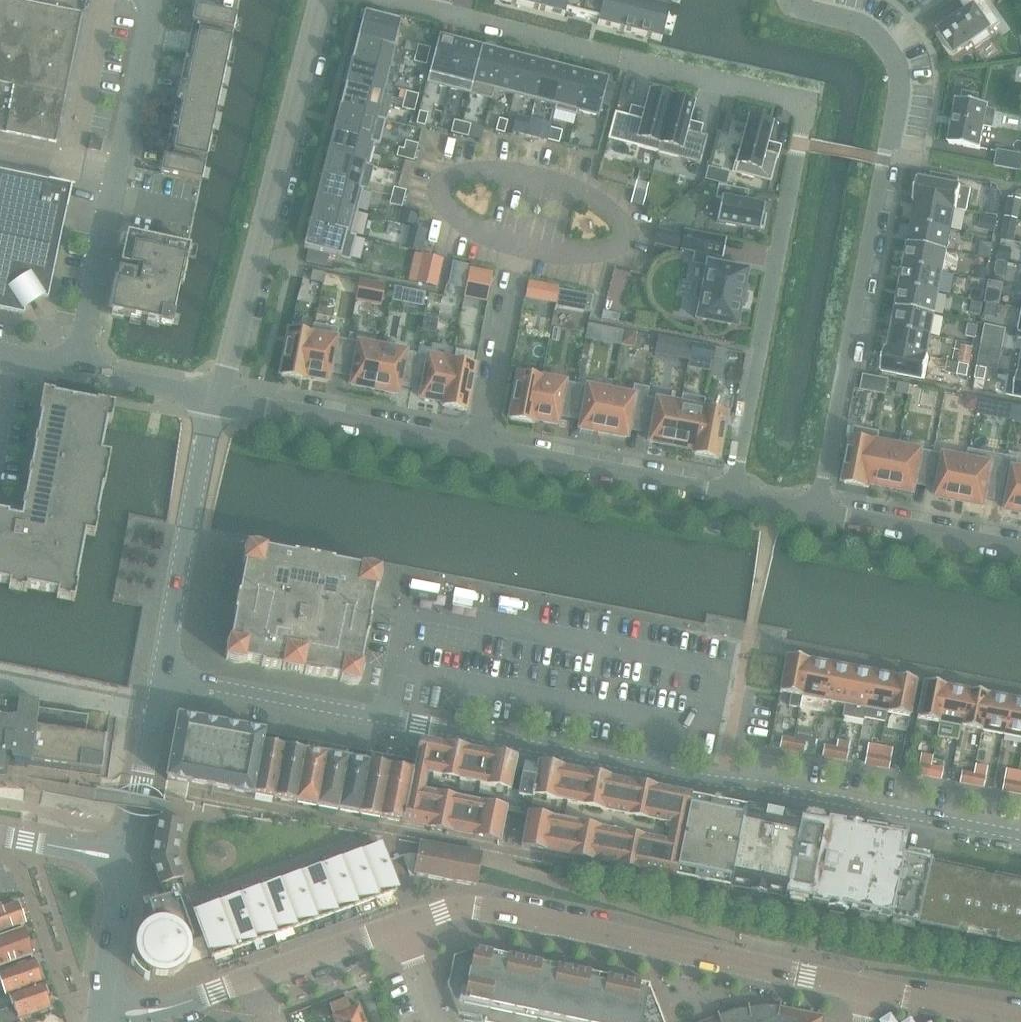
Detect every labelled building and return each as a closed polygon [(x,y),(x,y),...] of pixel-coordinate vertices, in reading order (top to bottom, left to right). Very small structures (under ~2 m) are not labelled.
[(25,4),(4,0),(0,0),(0,131),(56,143),(82,15),(81,14),(80,16),(25,4)] [(500,0),(564,17),(565,13),(598,21),(597,25),(661,42),(672,0),(500,0)] [(939,30),(955,53),(972,42),(976,47),(991,36),(988,31),(999,22),(984,1),(985,0),(961,0),(968,10),(939,30)] [(237,15),(196,7),(190,31),(232,39),(232,38),(231,38),(233,31),(237,15)] [(364,14),(357,40),(394,49),(400,23),(364,14)] [(227,63),(232,39),(190,31),(186,54),(227,63)] [(461,41),(439,36),(427,83),(449,88),(461,41)] [(357,40),(351,62),(388,71),(394,49),(357,40)] [(482,47),(461,41),(449,88),(470,94),(482,47)] [(406,42),(403,51),(415,54),(416,53),(418,45),(406,42)] [(418,45),(416,53),(428,57),(430,48),(418,45)] [(482,47),(470,94),(471,94),(491,99),(493,90),(503,52),(482,47)] [(524,57),(503,52),(493,90),(514,95),(524,57)] [(415,54),(413,62),(426,65),(428,57),(416,53),(415,54)] [(222,87),(227,63),(186,54),(181,78),(222,87)] [(545,63),(524,57),(514,95),(535,101),(545,63)] [(351,62),(346,85),(382,94),(388,71),(351,62)] [(545,63),(535,101),(556,106),(565,68),(545,63)] [(586,73),(565,68),(556,106),(555,110),(576,115),(577,111),(586,73)] [(577,111),(576,115),(576,116),(577,111),(599,117),(602,105),(602,104),(609,106),(615,85),(614,85),(607,83),(609,79),(586,73),(577,111)] [(217,110),(222,87),(181,78),(176,102),(217,110)] [(346,85),(340,108),(377,117),(386,119),(392,97),(382,94),(346,85)] [(615,112),(608,139),(657,152),(671,98),(667,97),(668,93),(654,90),(653,93),(649,92),(642,119),(615,112)] [(406,91),(404,100),(416,103),(419,95),(406,91)] [(961,100),(958,100),(949,144),(980,149),(982,138),(984,126),(988,127),(993,127),(994,119),(996,110),(988,109),(988,105),(977,103),(979,95),(963,92),(961,100)] [(657,152),(700,163),(707,136),(686,131),(693,104),(689,103),(690,99),(677,96),(676,99),(671,98),(657,152)] [(404,100),(401,108),(414,112),(416,103),(404,100)] [(212,134),(217,110),(176,102),(171,125),(212,134)] [(334,132),(375,142),(380,143),(386,119),(377,117),(340,108),(334,132)] [(419,111),(416,124),(425,126),(428,113),(419,111)] [(516,116),(512,131),(526,135),(530,119),(516,116)] [(749,118),(734,173),(770,182),(778,155),(764,151),(772,124),(767,123),(768,120),(755,116),(754,120),(749,118)] [(499,119),(495,131),(504,133),(507,121),(499,119)] [(454,121),(451,133),(459,135),(462,123),(454,121)] [(462,123),(459,135),(468,137),(471,125),(462,123)] [(207,157),(212,134),(171,125),(166,149),(207,157)] [(542,125),(539,138),(547,140),(549,140),(552,128),(542,125)] [(552,128),(549,140),(555,142),(559,143),(562,130),(552,128)] [(328,155),(365,164),(369,165),(375,142),(334,132),(328,155)] [(91,137),(88,149),(100,152),(103,140),(91,137)] [(405,141),(403,149),(416,152),(418,144),(405,141)] [(397,148),(395,156),(414,161),(416,152),(415,152),(403,149),(397,148)] [(206,158),(207,158),(207,157),(166,149),(161,173),(202,182),(205,165),(206,158)] [(1011,153),(998,151),(996,165),(1020,170),(1020,155),(1011,153)] [(328,155),(322,178),(363,188),(366,189),(371,167),(369,166),(369,165),(328,155)] [(709,167),(705,180),(721,184),(724,172),(709,167)] [(71,187),(0,172),(0,303),(23,307),(40,296),(58,208),(67,210),(71,187)] [(724,172),(721,184),(726,186),(729,173),(724,172)] [(927,172),(926,180),(953,185),(955,177),(927,172)] [(322,178),(316,201),(357,212),(363,188),(322,178)] [(918,178),(914,201),(918,202),(955,209),(957,210),(966,212),(970,190),(961,188),(961,187),(953,185),(926,180),(918,178)] [(721,199),(716,222),(759,231),(760,228),(763,228),(766,214),(763,214),(764,205),(747,202),(749,190),(726,186),(721,184),(718,184),(715,198),(721,199)] [(393,187),(391,196),(404,199),(406,191),(393,187)] [(634,190),(630,204),(642,207),(646,193),(634,190)] [(391,196),(389,204),(402,208),(404,199),(391,196)] [(1006,218),(1015,220),(1017,220),(1020,200),(1009,198),(1008,206),(1006,218)] [(357,212),(316,201),(310,224),(351,235),(357,212)] [(955,209),(918,202),(914,224),(951,231),(955,209)] [(998,217),(1000,205),(990,203),(988,215),(998,217)] [(400,212),(398,222),(402,223),(413,226),(415,226),(416,227),(419,217),(400,212)] [(981,215),(978,229),(995,232),(997,219),(981,215)] [(1005,218),(1002,239),(1013,241),(1017,220),(1015,220),(1005,218)] [(351,235),(310,224),(304,249),(350,261),(356,236),(351,235)] [(951,231),(914,224),(910,244),(947,251),(951,231)] [(413,226),(409,238),(424,242),(427,230),(416,227),(415,226),(413,226)] [(658,230),(654,243),(678,250),(681,236),(658,230)] [(725,239),(684,231),(681,249),(696,252),(694,262),(707,265),(704,283),(698,281),(695,298),(701,299),(697,317),(696,319),(699,320),(699,319),(734,326),(736,327),(737,324),(736,324),(740,307),(742,308),(743,306),(742,306),(745,292),(746,290),(743,289),(746,272),(747,272),(747,270),(745,269),(745,270),(717,264),(718,256),(722,257),(725,239)] [(171,326),(188,247),(129,235),(124,261),(139,264),(136,274),(119,270),(110,313),(128,317),(171,326)] [(981,241),(978,256),(990,259),(993,244),(981,241)] [(947,251),(910,244),(906,265),(943,272),(947,251)] [(422,249),(421,254),(424,255),(431,257),(432,251),(422,249)] [(999,252),(997,260),(1008,262),(1010,254),(999,252)] [(443,260),(424,255),(417,282),(436,287),(443,260)] [(997,260),(995,271),(1006,273),(1008,262),(997,260)] [(943,272),(906,265),(902,286),(939,293),(943,272)] [(470,267),(464,297),(487,301),(492,272),(470,267)] [(977,267),(975,278),(986,280),(988,269),(977,267)] [(324,273),(312,271),(311,281),(322,283),(324,273)] [(382,306),(385,285),(359,280),(356,302),(382,306)] [(541,285),(538,298),(555,302),(558,288),(541,285)] [(973,285),(970,298),(984,301),(987,287),(973,285)] [(939,293),(902,286),(898,306),(935,313),(939,293)] [(415,290),(412,302),(426,305),(428,293),(415,290)] [(558,303),(557,305),(567,307),(570,292),(560,290),(558,303)] [(988,291),(985,302),(986,302),(997,304),(999,293),(988,291)] [(972,301),(969,313),(980,315),(983,303),(972,301)] [(986,302),(984,313),(996,316),(998,304),(997,304),(986,302)] [(935,313),(898,306),(894,327),(931,334),(935,313)] [(603,310),(600,319),(604,320),(617,323),(620,314),(603,310)] [(424,316),(421,331),(436,334),(438,319),(424,316)] [(588,323),(586,336),(598,339),(601,326),(588,323)] [(968,323),(966,336),(975,337),(977,324),(968,323)] [(289,329),(280,375),(304,380),(314,324),(313,324),(311,334),(289,329)] [(314,324),(304,380),(305,380),(306,376),(328,381),(331,365),(342,367),(347,340),(336,338),(338,329),(314,324)] [(889,349),(927,356),(931,334),(894,327),(889,349)] [(623,330),(620,344),(633,346),(636,333),(623,330)] [(983,335),(981,345),(994,347),(996,337),(983,335)] [(655,350),(654,353),(667,355),(668,352),(670,339),(657,337),(655,350)] [(347,340),(342,367),(353,369),(350,385),(374,389),(382,347),(347,340)] [(691,353),(702,355),(713,357),(715,348),(704,346),(704,345),(692,343),(691,353)] [(961,346),(958,362),(969,365),(973,349),(961,346)] [(382,347),(374,389),(398,394),(401,378),(412,380),(417,354),(382,347)] [(715,348),(713,357),(724,360),(726,350),(715,348)] [(927,356),(889,349),(886,348),(881,371),(924,379),(929,356),(927,356)] [(417,354),(412,380),(423,382),(420,398),(442,402),(444,403),(452,360),(417,354)] [(466,411),(475,365),(452,360),(444,403),(442,402),(442,406),(466,411)] [(967,377),(969,365),(960,363),(957,375),(967,377)] [(985,380),(988,369),(978,367),(975,378),(985,380)] [(533,424),(541,378),(518,373),(509,419),(533,424)] [(885,394),(888,381),(864,376),(862,389),(885,394)] [(541,378),(533,424),(534,424),(534,420),(557,424),(560,409),(571,411),(576,384),(541,378)] [(909,395),(910,385),(899,383),(897,392),(909,395)] [(576,384),(571,411),(582,413),(579,429),(603,433),(611,391),(576,384)] [(611,391),(603,433),(626,438),(629,422),(641,424),(648,388),(634,385),(632,395),(611,391)] [(648,388),(641,424),(652,426),(649,442),(672,446),(680,404),(647,398),(649,388),(648,388)] [(111,455),(102,453),(106,429),(107,422),(111,423),(115,405),(97,401),(97,403),(54,395),(54,393),(43,391),(39,414),(41,414),(37,437),(35,437),(34,446),(35,446),(31,468),(29,468),(28,477),(29,477),(25,500),(23,499),(22,508),(23,509),(23,510),(29,512),(28,520),(8,516),(9,513),(0,512),(0,582),(9,584),(8,587),(27,591),(28,587),(58,593),(57,597),(75,600),(78,583),(77,582),(86,534),(95,536),(99,517),(97,517),(103,487),(104,488),(111,455)] [(967,395),(964,408),(978,411),(980,398),(967,395)] [(680,404),(672,446),(694,451),(693,454),(694,454),(703,408),(680,404)] [(703,408),(694,454),(718,459),(726,413),(703,408)] [(868,488),(878,432),(855,427),(844,483),(868,488)] [(878,432),(868,488),(869,488),(870,484),(891,488),(899,446),(878,442),(879,432),(878,432)] [(899,446),(891,488),(914,493),(917,477),(928,479),(934,452),(899,446)] [(934,452),(928,479),(940,481),(937,497),(960,501),(970,449),(969,449),(967,459),(934,452)] [(970,449),(960,501),(984,506),(987,490),(998,492),(1005,456),(994,454),(970,449)] [(998,492),(1009,495),(1006,510),(1020,513),(1020,469),(1017,468),(1019,459),(1005,456),(998,492)] [(340,681),(342,682),(343,683),(345,684),(347,685),(348,685),(350,685),(352,685),(354,685),(355,684),(358,685),(359,682),(360,680),(361,678),(362,676),(362,673),(362,671),(361,670),(361,669),(362,666),(360,666),(365,639),(367,639),(370,620),(369,620),(375,590),(376,590),(377,588),(378,586),(379,585),(379,582),(380,581),(380,579),(380,578),(380,577),(379,574),(380,572),(377,571),(375,570),(374,569),(372,568),(371,568),(369,568),(367,568),(365,568),(364,569),(361,568),(361,570),(333,564),(333,563),(314,559),(314,561),(312,560),(312,559),(293,555),(293,557),(265,551),(266,550),(263,549),(262,549),(260,547),(258,547),(257,546),(256,546),(253,546),(252,546),(250,547),(247,546),(247,549),(245,551),(245,552),(244,553),(244,555),(243,558),(243,559),(244,561),(244,562),(244,565),(245,565),(239,595),(238,595),(234,614),(235,614),(230,641),(229,641),(229,643),(228,644),(227,646),(226,648),(226,650),(225,652),(225,653),(226,656),(226,657),(226,660),(228,660),(230,661),(231,662),(232,662),(234,663),(236,663),(238,663),(242,663),(244,663),(244,662),(261,665),(261,666),(280,670),(280,669),(282,669),(282,670),(285,671),(286,667),(299,669),(299,673),(302,674),(302,673),(304,673),(304,674),(323,678),(323,677),(340,680),(340,681)] [(809,660),(786,655),(779,692),(791,694),(788,706),(800,708),(802,696),(809,660)] [(802,696),(800,708),(810,710),(821,712),(823,700),(830,664),(809,660),(802,696)] [(852,668),(830,664),(823,700),(845,705),(852,668)] [(852,668),(845,705),(842,716),(864,720),(866,709),(873,672),(852,668)] [(866,709),(864,718),(886,722),(887,713),(894,676),(873,672),(866,709)] [(916,680),(894,676),(887,713),(909,717),(916,680)] [(946,686),(924,682),(917,718),(939,723),(946,686)] [(946,686),(939,723),(960,727),(967,690),(946,686)] [(989,694),(967,690),(960,727),(982,731),(989,694)] [(1010,698),(989,694),(982,731),(1003,735),(1010,698)] [(3,770),(5,752),(12,754),(19,697),(0,696),(0,770),(3,770)] [(19,697),(12,754),(12,757),(33,760),(39,708),(41,700),(19,697)] [(1010,698),(1003,735),(1020,738),(1020,701),(1010,698)] [(102,770),(107,736),(86,733),(88,716),(39,708),(33,760),(102,770)] [(245,730),(178,718),(166,779),(191,784),(233,791),(245,730)] [(268,734),(245,730),(233,791),(254,795),(256,796),(268,734)] [(291,738),(268,734),(256,796),(279,800),(291,738)] [(314,743),(291,738),(279,800),(302,804),(314,743)] [(780,748),(792,750),(794,740),(782,738),(780,748)] [(805,742),(794,740),(792,750),(804,752),(805,742)] [(337,747),(314,743),(302,804),(325,808),(337,747)] [(416,761),(406,759),(395,821),(500,841),(515,763),(418,746),(416,761)] [(822,756),(834,758),(836,748),(824,746),(822,756)] [(360,751),(337,747),(325,808),(348,812),(360,751)] [(848,750),(836,748),(834,758),(846,760),(848,750)] [(383,755),(360,751),(348,812),(371,816),(383,755)] [(865,764),(877,766),(878,756),(867,754),(865,764)] [(162,801),(160,817),(161,817),(184,822),(177,858),(184,876),(194,910),(195,909),(196,911),(202,909),(200,904),(200,903),(216,902),(217,904),(222,902),(220,896),(236,895),(237,897),(243,895),(241,889),(256,887),(257,887),(257,888),(257,890),(263,888),(261,882),(261,881),(277,880),(277,881),(277,883),(283,881),(281,875),(281,874),(297,873),(298,875),(304,873),(302,867),(318,866),(318,868),(324,866),(322,860),(338,858),(338,859),(339,861),(344,859),(342,853),(342,852),(358,851),(358,852),(359,853),(365,851),(363,846),(363,845),(377,844),(378,844),(379,845),(385,863),(394,860),(407,854),(393,828),(395,821),(406,759),(383,755),(371,816),(348,812),(325,808),(302,804),(279,800),(256,796),(254,795),(233,791),(191,784),(187,806),(162,801)] [(890,758),(878,756),(877,766),(888,768),(890,758)] [(917,774),(929,776),(931,766),(919,764),(917,774)] [(674,876),(690,797),(537,766),(536,769),(523,767),(518,794),(510,792),(500,841),(674,876)] [(943,768),(931,766),(929,776),(941,778),(943,768)] [(960,782),(972,784),(973,774),(962,772),(960,782)] [(985,776),(973,774),(972,784),(983,787),(985,776)] [(166,900),(147,907),(153,923),(162,950),(181,943),(190,967),(211,959),(233,951),(254,944),(274,937),(257,890),(257,888),(243,852),(254,795),(233,791),(191,784),(166,779),(160,817),(152,860),(160,885),(166,900)] [(1016,782),(1004,780),(1002,790),(1014,792),(1016,782)] [(674,876),(730,887),(746,806),(690,796),(690,797),(674,876)] [(746,806),(730,887),(784,898),(800,816),(757,808),(746,806)] [(800,816),(784,898),(919,925),(930,866),(933,853),(905,847),(908,832),(827,816),(801,811),(800,816)] [(385,863),(379,845),(378,844),(363,845),(363,846),(365,851),(359,853),(358,854),(375,901),(396,893),(385,863)] [(460,850),(421,844),(415,875),(474,886),(478,864),(480,854),(460,850)] [(344,859),(339,861),(355,908),(375,901),(358,854),(359,853),(358,852),(358,851),(342,852),(342,853),(344,859)] [(324,866),(318,868),(335,915),(355,908),(339,861),(338,859),(338,858),(322,860),(324,866)] [(304,873),(298,875),(315,922),(335,915),(318,868),(318,866),(302,867),(304,873)] [(930,866),(919,925),(1020,945),(1020,884),(930,866)] [(283,881),(277,883),(294,930),(315,922),(298,875),(297,873),(281,874),(281,875),(283,881)] [(257,890),(274,937),(294,930),(277,883),(277,881),(277,880),(261,881),(261,882),(263,888),(257,890)] [(0,904),(0,932),(25,923),(18,902),(7,906),(6,902),(2,904),(2,903),(0,904)] [(33,956),(23,928),(0,937),(0,967),(33,956)] [(650,985),(475,948),(454,956),(448,985),(459,1014),(486,1019),(485,1021),(664,1021),(650,985)] [(10,995),(42,984),(34,960),(2,971),(10,995)] [(10,995),(14,1006),(0,1011),(0,1021),(21,1021),(19,1019),(50,1008),(42,984),(10,995)] [(360,1006),(352,1008),(348,998),(331,1005),(335,1015),(333,1015),(336,1021),(366,1021),(360,1006)] [(823,1016),(780,1007),(780,1004),(779,1004),(778,1007),(764,1006),(749,1008),(748,1005),(747,1005),(747,1009),(733,1011),(719,1016),(717,1013),(716,1014),(717,1017),(704,1021),(822,1021),(823,1016)]
